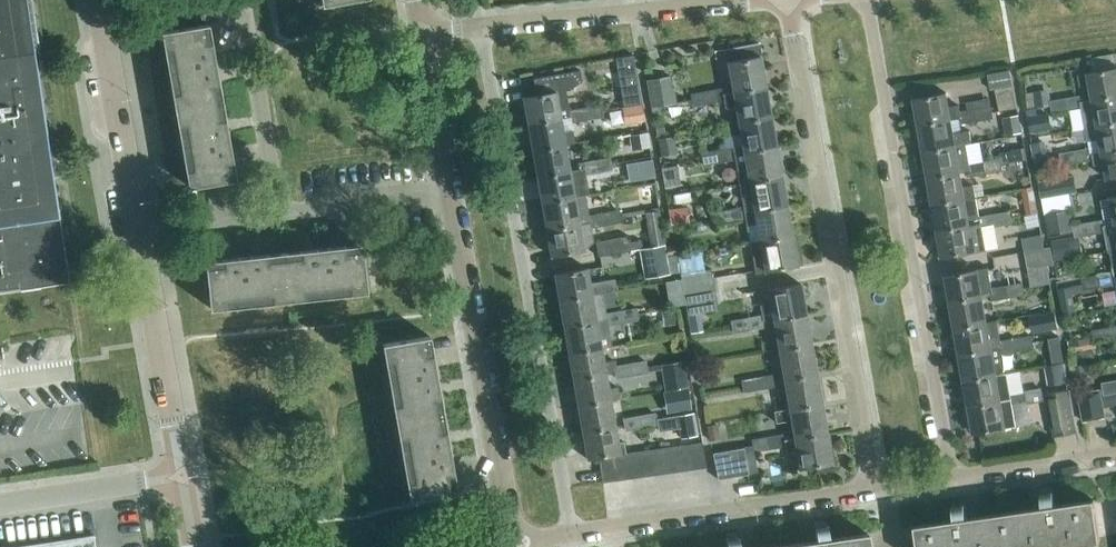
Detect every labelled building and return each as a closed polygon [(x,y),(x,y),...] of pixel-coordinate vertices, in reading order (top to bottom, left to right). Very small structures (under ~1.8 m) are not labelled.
[(12,271),(13,276),(63,269),(49,177),(49,176),(56,175),(54,160),(51,161),(50,160),(35,54),(40,53),(33,0),(0,0),(0,273),(12,271)] [(161,31),(175,109),(222,100),(208,23),(161,31)] [(765,85),(756,36),(724,42),(733,91),(765,85)] [(1078,73),(1080,85),(1090,84),(1093,98),(1093,99),(1115,95),(1115,67),(1078,73)] [(569,89),(582,80),(580,69),(533,77),(536,94),(523,96),(528,123),(560,117),(570,115),(569,110),(566,90),(569,89)] [(1010,70),(988,74),(991,89),(995,88),(1013,85),(1010,70)] [(676,101),(671,75),(647,80),(651,106),(676,101)] [(627,104),(643,101),(640,83),(624,86),(627,104)] [(765,85),(733,91),(723,93),(724,99),(725,106),(735,104),(738,120),(738,121),(771,115),(765,85)] [(1017,107),(1013,85),(995,88),(999,110),(1014,107),(1014,108),(1017,107)] [(724,99),(723,93),(722,88),(707,91),(709,102),(724,99)] [(1048,88),(1026,92),(1029,108),(1051,104),(1051,100),(1048,88)] [(709,102),(707,91),(691,93),(693,104),(709,102)] [(960,104),(949,105),(946,92),(914,98),(919,125),(951,119),(951,120),(961,118),(961,123),(977,120),(975,109),(961,111),(960,104)] [(1093,99),(1093,98),(1083,100),(1082,94),(1066,97),(1068,108),(1081,106),(1085,128),(1115,122),(1115,95),(1093,99)] [(1068,108),(1066,97),(1051,100),(1051,104),(1053,111),(1068,108)] [(235,178),(222,100),(175,109),(189,186),(235,178)] [(624,117),(644,113),(642,103),(622,106),(624,117)] [(600,104),(584,107),(586,119),(602,116),(600,104)] [(993,117),(992,111),(991,106),(975,109),(977,120),(993,117)] [(586,119),(584,107),(569,110),(570,115),(571,121),(586,119)] [(1029,114),(1031,130),(1043,129),(1041,112),(1029,114)] [(571,121),(570,115),(560,117),(528,123),(532,149),(565,144),(574,142),(571,121)] [(776,145),(771,115),(738,121),(738,120),(728,122),(730,134),(740,133),(743,150),(743,151),(776,145)] [(1004,118),(1007,136),(1021,134),(1018,116),(1004,118)] [(666,132),(664,119),(655,121),(658,134),(666,132)] [(970,129),(953,132),(951,120),(951,119),(919,125),(923,151),(956,145),(966,144),(972,143),(970,129)] [(1085,128),(1087,140),(1100,138),(1102,151),(1115,149),(1115,122),(1085,128)] [(635,149),(650,146),(648,131),(633,133),(635,149)] [(677,153),(674,135),(658,138),(660,156),(677,153)] [(1049,160),(1046,140),(1033,142),(1036,162),(1049,160)] [(569,170),(565,144),(532,149),(537,176),(569,170)] [(970,164),(966,144),(956,145),(923,151),(928,177),(960,171),(961,172),(970,170),(971,175),(986,172),(984,161),(970,164)] [(781,175),(776,145),(743,151),(743,150),(734,151),(735,158),(739,182),(749,180),(749,181),(781,175)] [(735,158),(734,151),(733,147),(717,150),(719,161),(735,158)] [(1102,151),(1092,152),(1091,147),(1076,150),(1078,161),(1093,158),(1094,164),(1104,163),(1107,179),(1115,177),(1115,149),(1102,151)] [(1000,158),(1001,164),(1026,160),(1025,149),(999,153),(1000,158)] [(719,161),(717,150),(702,153),(704,164),(719,161)] [(1078,161),(1076,150),(1060,153),(1062,164),(1078,161)] [(609,157),(594,160),(596,171),(611,169),(609,157)] [(651,158),(638,160),(642,182),(655,180),(651,158)] [(1000,158),(984,161),(986,172),(1002,170),(1001,164),(1000,158)] [(596,171),(594,160),(578,163),(580,174),(596,171)] [(683,181),(681,163),(663,165),(665,182),(683,181)] [(574,196),(569,170),(537,176),(542,202),(574,196)] [(963,186),(961,172),(960,171),(928,177),(933,204),(975,196),(973,184),(963,186)] [(754,210),(786,205),(781,175),(749,181),(749,180),(739,182),(743,207),(744,211),(754,210)] [(1077,193),(1074,175),(1039,181),(1042,199),(1077,193)] [(584,194),(574,196),(542,202),(546,228),(579,223),(588,221),(587,215),(588,215),(584,194)] [(1045,216),(1070,211),(1067,194),(1042,199),(1045,216)] [(979,216),(975,196),(933,204),(937,230),(979,222),(980,228),(983,227),(996,225),(994,214),(979,216)] [(672,225),(691,221),(687,197),(668,201),(672,225)] [(1036,203),(1024,205),(1026,214),(1038,211),(1036,203)] [(792,234),(786,205),(754,210),(744,211),(746,218),(745,218),(747,224),(756,223),(759,239),(759,240),(792,234)] [(746,218),(744,211),(743,207),(728,209),(730,220),(745,218),(746,218)] [(730,220),(728,209),(712,212),(714,223),(730,220)] [(618,210),(603,212),(605,224),(620,221),(618,210)] [(1009,211),(994,214),(996,225),(1011,222),(1009,211)] [(1073,229),(1070,211),(1045,216),(1048,234),(1073,229)] [(603,212),(588,215),(587,215),(588,221),(589,226),(605,224),(603,212)] [(1115,223),(1115,222),(1105,224),(1104,219),(1089,222),(1091,233),(1106,230),(1110,251),(1115,250),(1115,223)] [(708,221),(697,223),(698,230),(709,228),(708,221)] [(987,249),(983,227),(980,228),(979,222),(937,230),(942,257),(987,249)] [(1091,233),(1089,222),(1073,225),(1075,236),(1091,233)] [(584,250),(579,223),(546,228),(551,255),(584,250)] [(1054,263),(1051,246),(1044,247),(1042,233),(1022,237),(1028,268),(1054,263)] [(759,240),(759,239),(750,241),(755,272),(797,265),(792,234),(759,240)] [(630,251),(628,235),(596,240),(598,256),(630,251)] [(367,290),(361,243),(283,251),(288,299),(367,290)] [(670,273),(667,255),(665,246),(665,244),(656,245),(640,248),(645,277),(670,273)] [(676,246),(667,247),(668,256),(678,255),(676,246)] [(1072,257),(1070,246),(1053,249),(1055,260),(1072,257)] [(288,299),(283,251),(205,260),(210,307),(288,299)] [(616,277),(589,282),(587,267),(554,273),(559,300),(591,294),(591,293),(618,289),(616,277)] [(680,273),(684,294),(714,288),(711,268),(680,273)] [(945,274),(948,288),(950,301),(983,296),(978,269),(945,274)] [(1115,277),(1114,271),(1098,274),(1100,286),(1115,283),(1115,277)] [(1100,286),(1098,274),(1083,277),(1085,288),(1100,286)] [(806,313),(801,288),(800,282),(768,288),(768,289),(758,290),(762,315),(747,317),(749,329),(764,326),(763,321),(773,319),(806,313)] [(1022,282),(1007,285),(1009,296),(1024,294),(1022,282)] [(1009,296),(1007,285),(991,288),(993,299),(1009,296)] [(718,309),(714,288),(684,294),(687,314),(700,312),(718,309)] [(605,306),(594,308),(591,294),(559,300),(564,326),(596,320),(596,321),(606,320),(605,313),(606,313),(605,306)] [(987,322),(987,321),(983,296),(950,301),(955,328),(987,322)] [(670,324),(681,322),(678,307),(667,308),(670,324)] [(636,308),(620,311),(622,322),(638,319),(636,308)] [(620,311),(606,313),(605,313),(606,320),(607,325),(622,322),(620,311)] [(691,333),(703,331),(700,312),(687,314),(691,333)] [(811,342),(806,313),(773,319),(778,348),(811,342)] [(749,329),(747,317),(731,320),(733,331),(749,329)] [(1000,340),(999,333),(997,319),(987,321),(987,322),(955,328),(959,354),(992,348),(1001,346),(1002,352),(1018,349),(1016,338),(1000,340)] [(599,335),(596,321),(596,320),(564,326),(568,352),(601,347),(601,348),(612,345),(610,333),(599,335)] [(1110,338),(1108,327),(1092,330),(1094,336),(1094,341),(1110,338)] [(382,343),(396,420),(443,412),(429,335),(382,343)] [(1031,335),(1016,338),(1018,349),(1033,346),(1031,335)] [(1069,341),(1071,351),(1095,347),(1094,341),(1094,336),(1069,341)] [(816,372),(811,342),(778,348),(784,378),(816,372)] [(603,361),(601,348),(601,347),(568,352),(573,379),(605,373),(606,373),(615,371),(614,366),(617,366),(616,359),(603,361)] [(1002,360),(994,361),(992,348),(959,354),(964,380),(1004,373),(1002,360)] [(1062,352),(1052,354),(1053,364),(1062,363),(1064,362),(1062,352)] [(684,359),(661,363),(663,369),(666,388),(688,384),(684,359)] [(645,361),(630,363),(632,375),(647,372),(646,366),(645,361)] [(630,363),(617,366),(614,366),(615,371),(616,377),(632,375),(630,363)] [(661,363),(646,366),(647,372),(663,369),(661,363)] [(1045,366),(1049,386),(1065,383),(1062,363),(1053,364),(1045,366)] [(1086,364),(1073,366),(1073,367),(1075,377),(1088,375),(1086,364)] [(821,402),(816,372),(784,378),(789,408),(821,402)] [(1006,372),(1004,373),(964,380),(969,406),(1011,399),(1012,404),(1027,402),(1025,390),(1010,393),(1006,372)] [(610,399),(606,373),(605,373),(573,379),(578,405),(610,399)] [(773,374),(757,377),(759,388),(775,385),(773,374)] [(759,388),(757,377),(742,379),(744,391),(759,388)] [(1102,382),(1104,394),(1115,391),(1115,380),(1102,382)] [(1041,388),(1025,390),(1027,402),(1043,399),(1041,388)] [(1073,416),(1069,389),(1046,393),(1051,420),(1073,416)] [(1101,393),(1079,397),(1084,424),(1107,420),(1101,393)] [(615,426),(610,399),(578,405),(582,431),(615,426)] [(1016,426),(1012,404),(1011,399),(969,406),(973,433),(1006,428),(1006,427),(1016,426)] [(827,432),(821,402),(789,408),(774,410),(776,423),(791,420),(794,437),(827,432)] [(677,414),(681,437),(698,434),(694,411),(677,414)] [(456,489),(443,412),(396,420),(410,497),(456,489)] [(654,413),(639,416),(641,427),(656,424),(654,413)] [(641,427),(639,416),(623,418),(625,430),(641,427)] [(717,423),(708,425),(709,428),(710,438),(720,436),(717,423)] [(620,452),(615,426),(582,431),(587,458),(599,456),(611,454),(620,452)] [(794,437),(784,438),(786,445),(787,451),(796,450),(799,468),(832,462),(827,432),(794,437)] [(786,445),(784,438),(783,433),(768,436),(770,447),(786,445)] [(752,439),(754,450),(770,447),(768,436),(752,439)] [(702,441),(689,443),(692,468),(705,466),(702,441)] [(692,468),(689,443),(676,445),(679,470),(692,468)] [(679,470),(676,445),(663,447),(666,472),(679,470)] [(666,472),(663,447),(650,449),(654,474),(666,472)] [(748,473),(743,447),(713,452),(718,478),(748,473)] [(654,474),(650,449),(637,451),(641,476),(654,474)] [(641,476),(637,451),(624,452),(628,477),(641,476)] [(628,477),(624,452),(620,453),(620,452),(611,454),(615,479),(628,477)] [(615,479),(611,454),(599,456),(602,481),(615,479)] [(1094,499),(1055,505),(1053,490),(1041,492),(1043,507),(1005,512),(1010,546),(1052,546),(1100,540),(1094,499)] [(1005,512),(967,518),(965,503),(953,505),(955,520),(916,525),(919,546),(1010,546),(1005,512)] [(867,532),(828,538),(826,523),(814,525),(816,540),(778,545),(778,546),(869,546),(867,532)] [(3,546),(96,546),(94,533),(3,546)] [(738,536),(725,538),(727,546),(740,546),(738,536)]
